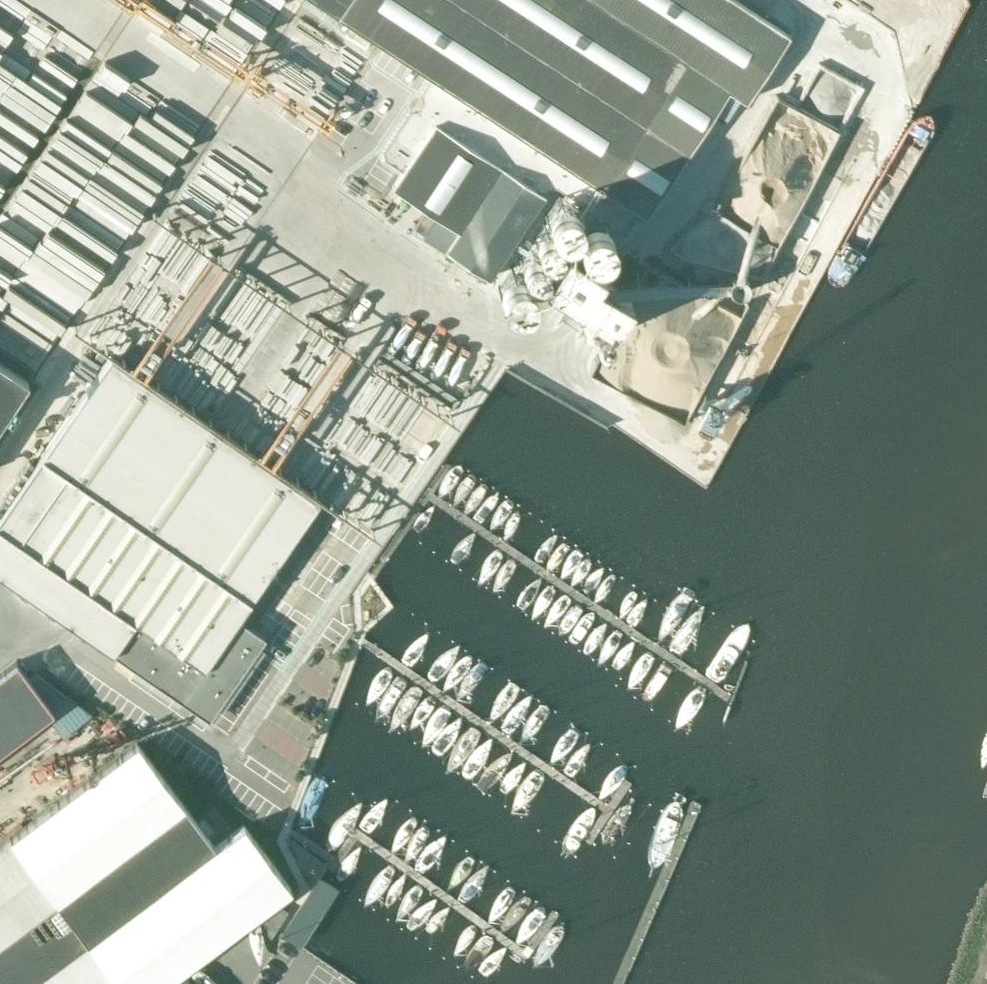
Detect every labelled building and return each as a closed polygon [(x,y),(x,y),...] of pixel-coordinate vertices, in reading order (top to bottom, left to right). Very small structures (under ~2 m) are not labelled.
[(736,0),(317,0),(433,76),(421,94),(423,101),(417,109),(409,111),(383,151),(384,158),(403,170),(392,186),(459,230),(446,250),(489,278),(544,194),(531,185),(535,177),(550,188),(557,186),(584,204),(540,273),(609,318),(627,291),(593,270),(600,261),(597,259),(632,206),(645,215),(728,87),(744,97),(786,33),(736,0)] [(1,347),(20,319),(10,313),(18,303),(0,291),(0,346),(1,347)] [(0,517),(0,575),(209,719),(265,637),(237,617),(321,500),(111,356),(0,517)] [(27,380),(0,362),(0,420),(27,380)] [(0,673),(0,750),(47,715),(63,736),(91,715),(36,673),(28,678),(16,662),(0,673)] [(290,888),(243,825),(214,846),(136,742),(0,844),(0,983),(161,983),(290,888)] [(286,935),(300,944),(335,888),(322,879),(308,901),(315,905),(309,915),(302,911),(286,935)]
